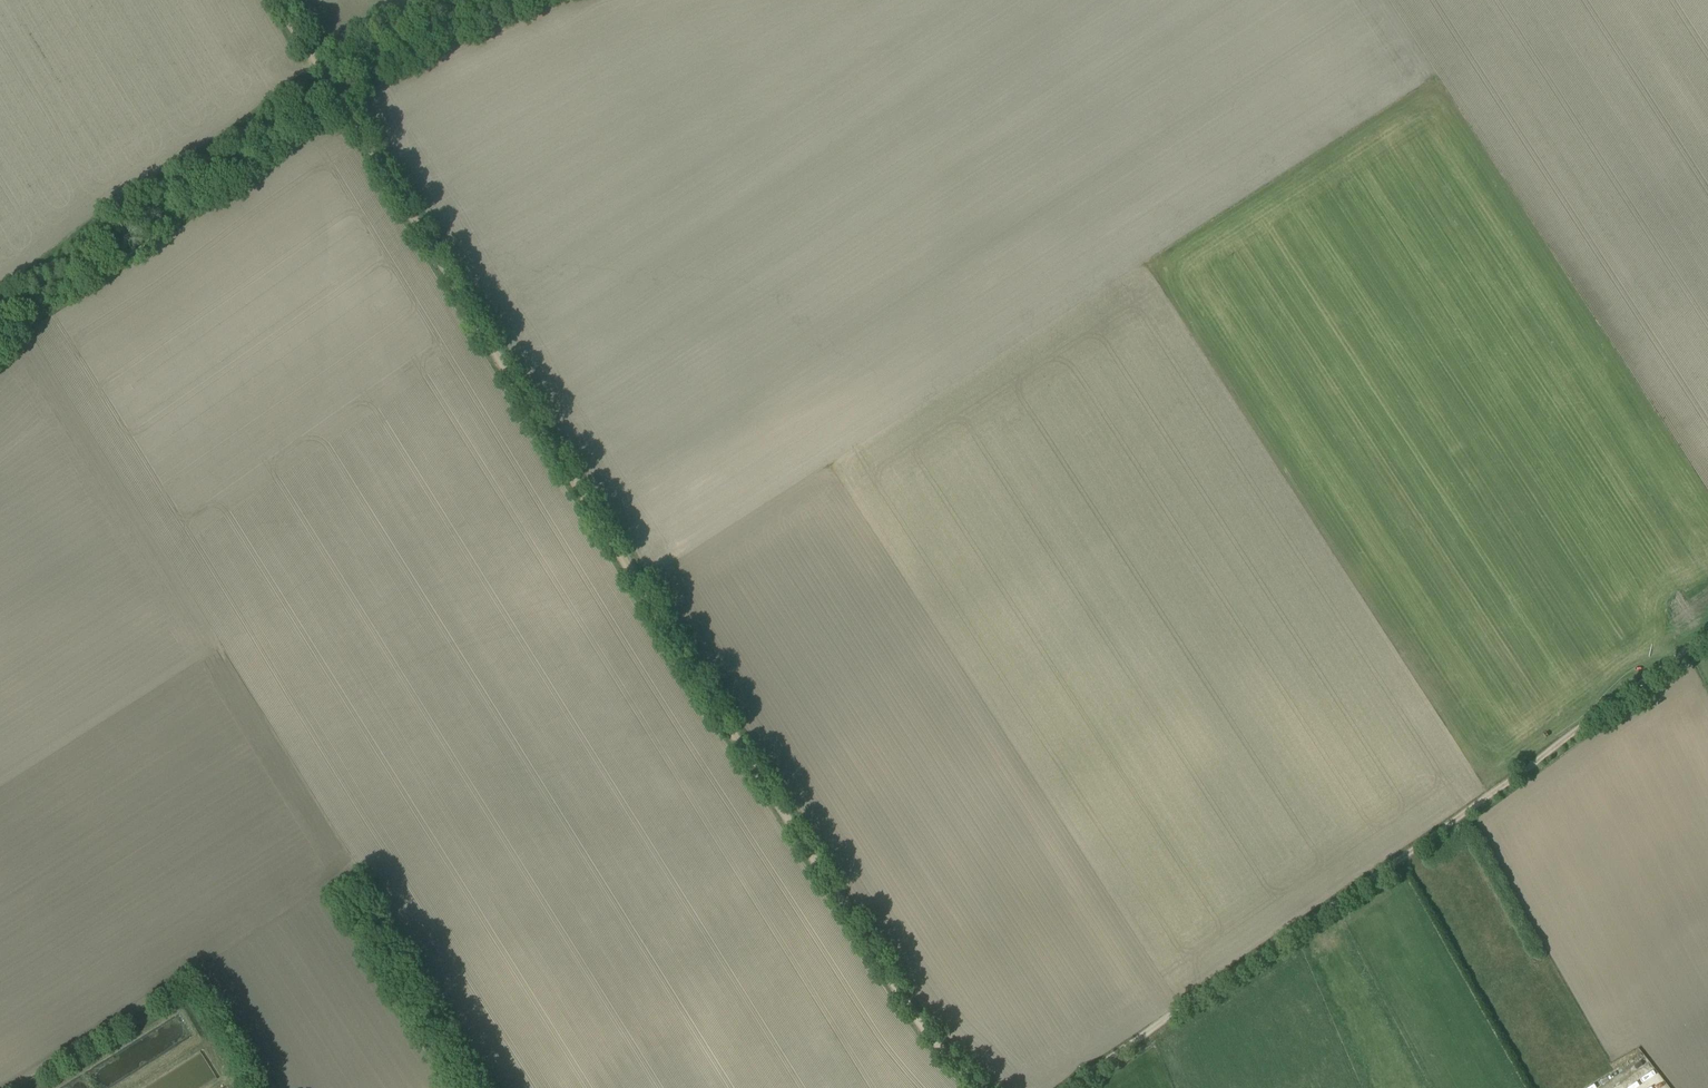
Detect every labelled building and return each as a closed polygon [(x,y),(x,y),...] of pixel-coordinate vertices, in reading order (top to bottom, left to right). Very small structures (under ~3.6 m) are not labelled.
[(202,1051),(180,1062),(192,1087),(214,1076),(202,1051)]
